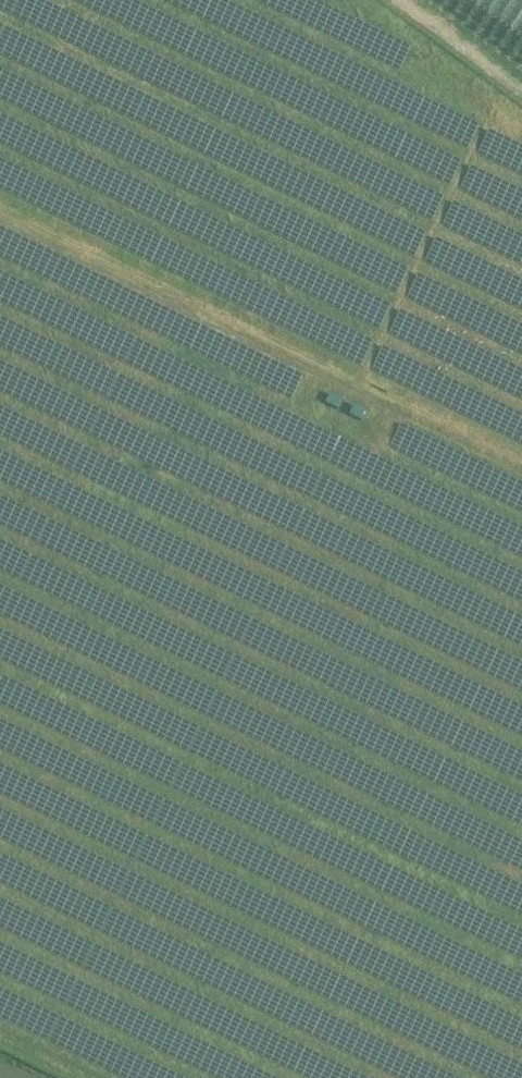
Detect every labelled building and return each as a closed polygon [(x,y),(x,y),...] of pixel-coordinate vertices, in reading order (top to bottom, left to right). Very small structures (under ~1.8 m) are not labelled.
[(331,395),(326,404),(338,410),(342,400),(337,398),(331,395)] [(354,407),(350,416),(362,421),(363,419),(366,412),(355,406),(354,407)] [(192,927),(246,926),(143,879),(141,884),(126,884),(130,874),(117,868),(117,871),(102,871),(107,874),(78,874),(192,927)] [(251,874),(382,927),(442,927),(296,868),(292,879),(280,874),(251,874)] [(155,874),(293,927),(354,927),(215,875),(155,874)] [(156,926),(46,875),(26,875),(0,875),(0,880),(100,927),(156,926)] [(409,880),(409,887),(365,886),(472,927),(521,928),(521,923),(409,880)] [(63,926),(0,896),(0,924),(3,926),(63,926)]
